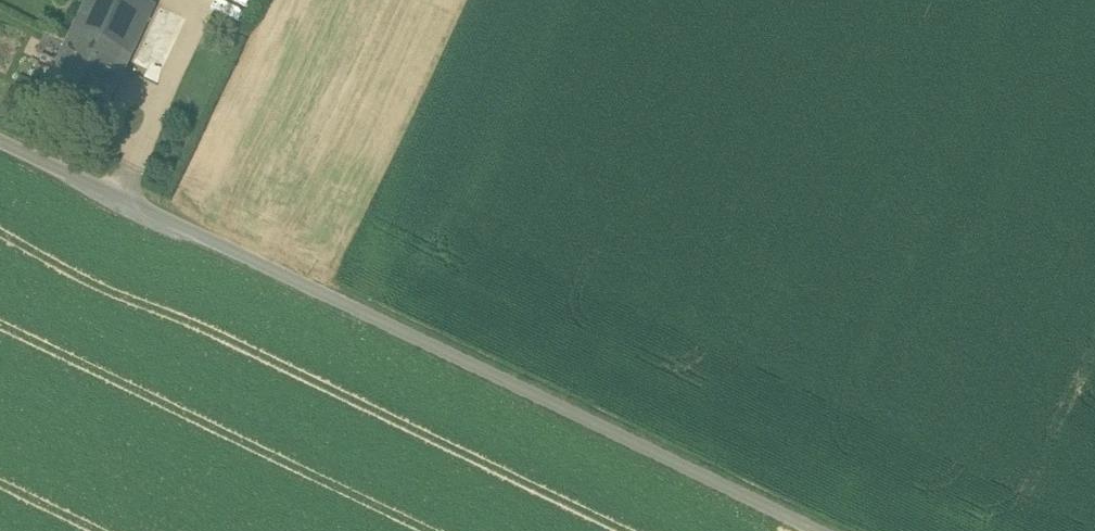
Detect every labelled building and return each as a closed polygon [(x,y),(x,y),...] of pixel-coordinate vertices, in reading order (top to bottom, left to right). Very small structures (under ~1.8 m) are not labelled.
[(44,90),(102,117),(155,6),(143,0),(87,0),(44,90)]
